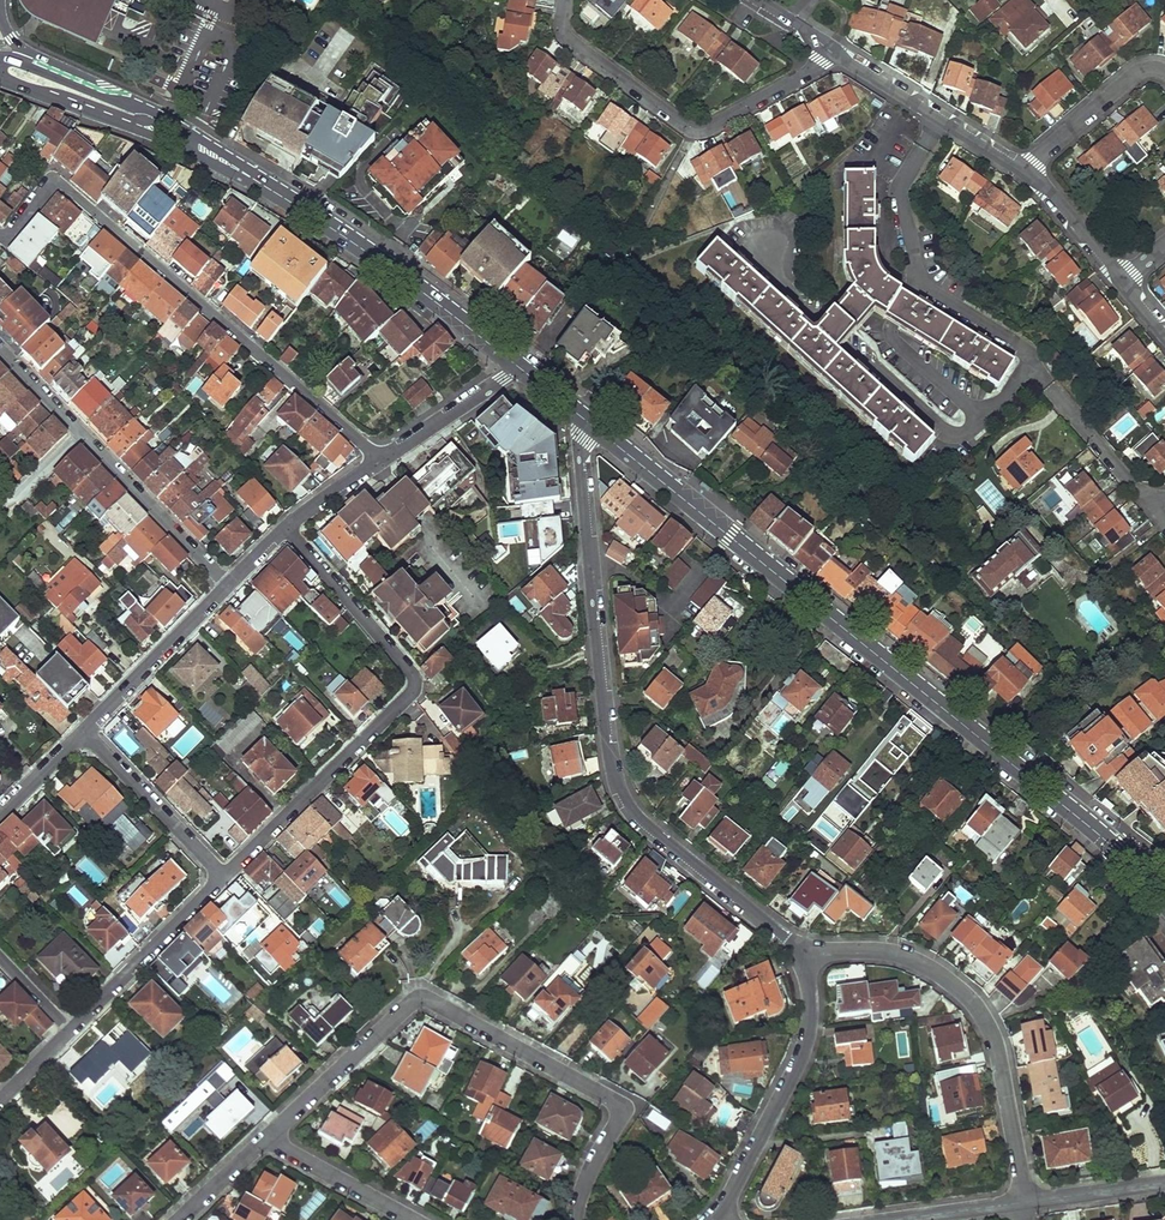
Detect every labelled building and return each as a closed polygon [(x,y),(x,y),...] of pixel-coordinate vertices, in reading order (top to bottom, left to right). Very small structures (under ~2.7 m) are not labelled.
[(118,0),(23,0),(23,1),(33,11),(41,14),(79,31),(100,40),(103,35),(109,21),(114,9),(118,0)] [(517,0),(511,0),(504,38),(526,42),(529,23),(532,23),(535,4),(517,0)] [(670,12),(658,0),(626,0),(625,1),(657,27),(670,12)] [(998,7),(992,0),(982,0),(969,12),(979,24),(998,7)] [(1132,37),(1148,23),(1135,8),(1103,35),(1108,40),(1118,53),(1133,39),(1132,37)] [(894,46),(902,23),(864,9),(856,29),(876,36),(875,39),(894,46)] [(933,57),(940,37),(917,28),(919,18),(906,12),(902,23),(894,46),(913,53),(913,50),(933,57)] [(711,57),(726,38),(711,27),(709,28),(692,14),(679,31),(711,57)] [(1024,48),(1044,30),(1031,15),(1010,33),(1024,48)] [(744,84),(756,66),(740,53),(741,51),(726,38),(711,57),(744,84)] [(1103,66),(1118,53),(1108,40),(1101,46),(1096,40),(1071,61),(1085,77),(1101,63),(1103,66)] [(555,95),(570,74),(556,63),(554,64),(538,52),(524,69),(548,88),(547,90),(555,95)] [(972,99),(977,83),(968,80),(971,72),(952,66),(945,85),(963,93),(963,95),(972,99)] [(373,70),(348,105),(376,124),(390,104),(397,108),(407,93),(373,70)] [(1054,104),(1071,90),(1058,73),(1033,94),(1038,100),(1031,106),(1041,118),(1056,106),(1054,104)] [(579,80),(570,74),(555,95),(546,108),(553,113),(563,100),(580,111),(593,94),(578,82),(579,80)] [(270,82),(242,125),(302,158),(308,146),(302,143),(304,139),(302,138),(305,129),(316,108),(270,82)] [(999,117),(1005,102),(996,98),(998,91),(977,83),(972,99),(970,103),(989,111),(988,114),(999,117)] [(849,109),(858,104),(848,87),(839,91),(849,109)] [(821,125),(849,109),(839,91),(820,102),(819,100),(802,109),(813,130),(815,133),(823,128),(821,125)] [(622,146),(638,124),(629,118),(627,120),(610,107),(598,125),(615,138),(614,140),(622,146)] [(793,140),(813,130),(802,109),(784,119),(783,117),(767,126),(775,142),(790,133),(793,140)] [(1131,146),(1155,125),(1141,109),(1125,122),(1124,121),(1109,134),(1111,135),(1119,145),(1125,139),(1131,146)] [(52,114),(34,138),(48,148),(40,159),(49,166),(52,162),(77,130),(80,125),(67,120),(52,114)] [(428,136),(433,131),(426,123),(421,128),(428,136)] [(655,167),(667,149),(651,137),(652,135),(638,124),(622,146),(629,152),(631,149),(655,167)] [(406,217),(459,170),(453,163),(458,159),(433,131),(428,136),(421,128),(370,175),(380,187),(390,197),(399,208),(406,217)] [(339,158),(343,150),(305,129),(302,138),(304,139),(302,143),(308,146),(302,158),(300,161),(321,172),(332,155),(339,158)] [(77,130),(52,162),(74,179),(88,162),(94,156),(109,137),(77,130)] [(1099,173),(1125,152),(1119,145),(1111,135),(1094,150),(1093,148),(1078,160),(1087,172),(1094,166),(1099,173)] [(737,167),(758,155),(748,136),(730,146),(729,144),(720,149),(730,167),(735,175),(739,172),(737,167)] [(7,156),(1,164),(10,171),(23,153),(25,151),(19,145),(10,157),(7,156)] [(702,183),(730,167),(720,149),(702,159),(700,157),(691,162),(702,183)] [(347,173),(356,157),(348,153),(339,169),(347,173)] [(74,179),(70,184),(95,205),(98,201),(117,178),(112,174),(106,182),(91,170),(99,161),(94,156),(88,162),(74,179)] [(159,184),(132,161),(117,178),(98,201),(127,225),(154,190),(159,184)] [(978,195),(987,182),(972,171),(970,173),(955,161),(942,179),(965,196),(970,190),(978,195)] [(6,176),(9,173),(0,167),(0,185),(6,176)] [(657,188),(661,179),(649,170),(644,177),(657,188)] [(998,386),(1014,361),(990,346),(992,343),(979,336),(977,338),(931,309),(932,307),(920,299),(918,301),(891,284),(885,280),(882,277),(879,273),(877,269),(876,265),(875,261),(875,220),(877,220),(877,205),(874,205),(873,175),(844,175),(844,188),(847,188),(847,257),(844,257),(844,260),(844,264),(845,269),(847,275),(849,281),(851,285),(853,289),(814,333),(795,316),(797,314),(787,304),(784,306),(749,274),(751,272),(740,262),(738,264),(716,244),(697,265),(913,464),(933,441),(911,421),(913,419),(902,409),(899,411),(865,380),(867,378),(857,368),(855,370),(836,352),(875,309),(998,386)] [(6,176),(0,185),(0,190),(5,193),(13,181),(6,176)] [(1006,226),(1018,208),(1002,196),(1003,194),(987,182),(978,195),(969,207),(977,214),(981,208),(1006,226)] [(384,202),(390,197),(380,187),(375,192),(384,202)] [(1,231),(27,195),(20,190),(11,203),(9,202),(2,210),(0,209),(0,230),(1,231)] [(127,225),(123,230),(145,249),(169,219),(163,214),(155,224),(145,214),(160,195),(154,190),(127,225)] [(230,206),(214,227),(230,240),(256,208),(241,200),(229,193),(223,201),(230,206)] [(55,197),(37,219),(57,235),(61,238),(79,216),(55,197)] [(390,197),(384,202),(394,213),(399,208),(390,197)] [(256,208),(230,240),(241,248),(238,252),(247,260),(267,236),(274,242),(286,226),(268,215),(256,208)] [(37,219),(27,232),(47,247),(57,235),(37,219)] [(169,219),(145,249),(169,269),(173,264),(185,249),(193,239),(188,235),(181,244),(168,234),(176,224),(169,219)] [(1047,257),(1058,247),(1052,239),(1050,241),(1036,225),(1020,238),(1040,263),(1047,257)] [(274,242),(253,269),(269,281),(265,286),(286,303),(289,298),(301,307),(310,295),(331,269),(338,260),(286,226),(274,242)] [(445,280),(469,254),(453,240),(449,244),(435,231),(420,249),(429,257),(425,262),(432,269),(445,280)] [(27,232),(25,234),(44,250),(47,247),(27,232)] [(529,268),(491,233),(456,271),(494,306),(496,304),(494,302),(524,270),(526,271),(529,268)] [(25,234),(8,254),(56,293),(60,287),(32,264),(44,250),(25,234)] [(96,269),(79,289),(90,298),(95,291),(125,254),(102,235),(92,247),(84,257),(83,258),(96,269)] [(75,250),(79,253),(84,257),(92,247),(87,242),(86,243),(84,240),(75,250)] [(1060,287),(1077,274),(1064,258),(1066,256),(1058,247),(1047,257),(1051,264),(1046,269),(1060,287)] [(185,249),(173,264),(196,283),(208,268),(185,249)] [(79,253),(74,260),(79,264),(83,258),(84,257),(79,253)] [(100,296),(102,294),(111,301),(120,290),(139,266),(125,254),(95,291),(100,296)] [(196,283),(191,288),(205,300),(223,277),(215,269),(224,258),(219,254),(208,268),(196,283)] [(12,261),(6,267),(16,277),(23,270),(12,261)] [(139,266),(120,290),(143,310),(144,309),(162,286),(139,266)] [(269,281),(253,269),(249,273),(265,286),(269,281)] [(331,269),(310,295),(326,308),(334,298),(341,303),(354,286),(331,269)] [(545,288),(546,287),(526,271),(524,270),(494,302),(496,304),(503,309),(509,301),(524,313),(545,288)] [(49,291),(36,281),(24,293),(35,304),(49,291)] [(341,303),(333,312),(345,325),(348,323),(352,328),(349,331),(365,348),(379,335),(392,323),(357,283),(354,286),(341,303)] [(162,286),(144,309),(167,327),(185,305),(162,286)] [(1099,333),(1115,319),(1102,303),(1104,301),(1092,287),(1080,297),(1085,304),(1079,310),(1099,333)] [(538,337),(563,302),(545,288),(524,313),(518,321),(538,337)] [(14,303),(0,289),(0,317),(14,303)] [(236,290),(233,293),(244,301),(246,299),(236,290)] [(233,293),(223,307),(250,331),(262,316),(252,308),(244,301),(233,293)] [(1052,308),(1062,300),(1055,293),(1046,300),(1048,303),(1052,308)] [(19,297),(14,303),(0,317),(0,332),(23,356),(50,328),(19,297)] [(289,298),(286,303),(297,312),(301,307),(289,298)] [(518,321),(524,313),(509,301),(503,309),(518,321)] [(199,317),(185,305),(167,327),(158,338),(166,345),(165,347),(172,353),(199,317)] [(252,308),(262,316),(264,313),(254,306),(252,308)] [(58,349),(50,341),(77,314),(70,309),(50,328),(23,356),(43,375),(64,355),(71,348),(65,342),(58,349)] [(614,358),(627,347),(584,315),(557,352),(584,372),(590,363),(595,366),(607,352),(614,358)] [(379,335),(401,359),(413,348),(420,342),(399,317),(392,323),(379,335)] [(256,337),(267,348),(283,329),(271,319),(256,337)] [(204,322),(194,335),(201,341),(211,328),(204,322)] [(206,354),(186,378),(191,382),(200,371),(225,340),(211,328),(201,341),(197,347),(206,354)] [(401,359),(392,366),(397,371),(411,360),(412,359),(414,359),(416,359),(418,360),(421,357),(430,368),(452,350),(437,331),(414,350),(413,348),(401,359)] [(1139,368),(1151,358),(1144,350),(1142,351),(1129,335),(1112,349),(1126,366),(1133,361),(1139,368)] [(225,340),(200,371),(213,383),(204,393),(222,409),(239,390),(229,381),(232,378),(223,371),(239,352),(225,340)] [(1053,351),(1042,358),(1048,367),(1059,360),(1053,351)] [(64,355),(43,375),(54,387),(78,363),(84,357),(79,352),(70,361),(64,355)] [(288,352),(278,363),(286,369),(296,358),(288,352)] [(367,361),(359,352),(347,363),(353,370),(359,365),(361,367),(367,361)] [(1164,387),(1164,378),(1156,368),(1158,366),(1151,358),(1139,368),(1144,374),(1138,380),(1153,398),(1164,387)] [(78,363),(54,387),(72,405),(100,377),(91,367),(79,379),(74,374),(81,366),(78,363)] [(347,363),(325,383),(340,399),(358,383),(350,373),(353,370),(347,363)] [(649,394),(656,385),(634,367),(613,394),(634,412),(649,394)] [(10,378),(0,368),(0,387),(10,378)] [(100,377),(72,405),(91,426),(112,405),(97,388),(104,381),(100,377)] [(7,416),(28,396),(10,378),(0,387),(0,408),(0,409),(0,422),(7,416)] [(123,380),(111,391),(119,398),(130,387),(123,380)] [(272,381),(223,436),(224,438),(232,443),(262,410),(260,408),(264,403),(267,406),(282,390),(272,381)] [(420,384),(403,399),(413,410),(430,396),(420,384)] [(708,455),(735,425),(694,388),(668,420),(674,425),(669,430),(697,455),(701,450),(708,455)] [(652,427),(667,409),(649,394),(634,412),(652,427)] [(28,396),(7,416),(19,429),(40,409),(28,396)] [(553,501),(561,501),(556,439),(518,408),(515,411),(504,399),(477,423),(483,430),(479,432),(495,452),(499,449),(507,456),(510,453),(517,459),(521,498),(515,498),(515,505),(520,505),(553,501)] [(278,424),(278,426),(278,427),(279,429),(280,430),(281,430),(283,431),(286,430),(287,430),(289,428),(299,436),(315,419),(294,401),(279,419),(281,420),(280,421),(278,423),(278,424)] [(1143,420),(1153,411),(1147,403),(1136,411),(1143,420)] [(112,405),(91,426),(111,445),(132,425),(112,405)] [(24,434),(12,445),(16,449),(23,443),(26,446),(27,445),(53,422),(40,409),(19,429),(24,434)] [(299,436),(294,442),(304,450),(309,444),(322,456),(338,439),(315,419),(299,436)] [(796,457),(764,429),(762,430),(749,420),(734,436),(781,476),(796,457)] [(53,422),(27,445),(42,460),(67,436),(53,422)] [(111,445),(107,449),(120,462),(145,438),(132,425),(111,445)] [(1164,447),(1152,434),(1132,451),(1142,461),(1147,458),(1161,473),(1164,470),(1164,445),(1164,447)] [(145,438),(120,462),(133,475),(152,456),(144,448),(153,439),(148,435),(145,438)] [(353,452),(338,439),(322,456),(313,466),(318,470),(323,474),(332,465),(339,457),(344,462),(353,452)] [(1023,440),(993,465),(1000,474),(1009,484),(1014,480),(1022,488),(1042,471),(1035,462),(1032,464),(1024,455),(1027,453),(1030,449),(1023,440)] [(0,447),(0,464),(3,467),(10,460),(17,454),(5,442),(0,447)] [(152,456),(133,475),(146,489),(171,464),(179,456),(188,447),(182,442),(159,463),(152,456)] [(42,460),(27,445),(26,446),(21,450),(36,467),(42,460)] [(188,447),(179,456),(182,459),(191,451),(188,447)] [(80,450),(54,475),(73,495),(99,470),(80,450)] [(198,451),(189,461),(193,466),(203,456),(198,451)] [(450,451),(407,486),(429,512),(435,519),(472,488),(473,478),(450,451)] [(286,452),(267,471),(291,494),(299,485),(298,484),(307,473),(308,473),(286,452)] [(1027,453),(1024,455),(1032,464),(1035,462),(1027,453)] [(193,466),(187,472),(194,479),(202,471),(200,469),(208,462),(203,456),(193,466)] [(344,462),(339,457),(332,465),(338,470),(344,462)] [(600,458),(597,461),(599,486),(610,495),(601,505),(601,507),(619,522),(644,495),(634,486),(626,495),(617,487),(624,478),(600,458)] [(0,469),(0,475),(4,472),(7,474),(9,473),(16,466),(10,460),(3,467),(0,469)] [(171,464),(146,489),(157,501),(182,476),(171,464)] [(26,476),(16,466),(9,473),(19,484),(26,476)] [(318,470),(313,466),(308,473),(312,477),(318,470)] [(99,470),(73,495),(88,509),(113,485),(99,470)] [(1009,484),(1000,474),(996,477),(1013,496),(1022,488),(1014,480),(1009,484)] [(182,476),(157,501),(170,514),(189,495),(195,489),(182,476)] [(1087,514),(1105,499),(1099,492),(1097,493),(1082,476),(1067,488),(1087,514)] [(224,477),(215,487),(215,488),(220,492),(229,483),(224,477)] [(88,509),(87,510),(100,524),(126,498),(113,485),(88,509)] [(252,485),(238,500),(248,511),(242,517),(257,533),(264,525),(259,521),(273,507),(252,485)] [(407,486),(377,510),(404,542),(418,531),(413,525),(429,512),(407,486)] [(189,495),(170,514),(183,527),(209,503),(216,496),(208,489),(195,502),(189,495)] [(619,522),(614,529),(629,543),(635,536),(643,544),(662,524),(643,507),(650,499),(644,495),(619,522)] [(366,497),(337,522),(361,550),(378,534),(380,538),(377,540),(390,554),(404,542),(377,510),(366,497)] [(147,520),(126,498),(100,524),(98,526),(102,529),(109,522),(120,533),(114,539),(112,536),(99,550),(106,558),(147,520)] [(767,535),(787,513),(771,499),(751,522),(760,529),(767,535)] [(987,526),(1002,514),(989,499),(975,510),(987,526)] [(1121,553),(1135,541),(1115,515),(1116,513),(1105,499),(1087,514),(1098,528),(1096,530),(1110,546),(1112,544),(1121,553)] [(561,518),(555,518),(553,501),(520,505),(521,521),(537,520),(541,566),(564,546),(561,518)] [(26,502),(20,508),(28,517),(35,511),(35,510),(26,502)] [(209,503),(183,527),(200,544),(206,537),(199,529),(210,518),(218,527),(226,520),(209,503)] [(52,516),(46,510),(47,510),(41,504),(35,510),(35,511),(46,522),(52,516)] [(57,510),(52,505),(47,510),(46,510),(52,516),(57,510)] [(811,536),(812,535),(787,513),(767,535),(780,546),(793,558),(811,536)] [(210,518),(199,529),(206,537),(218,527),(210,518)] [(147,520),(106,558),(116,567),(126,556),(121,550),(126,544),(139,557),(134,563),(132,565),(136,570),(144,563),(152,554),(167,540),(147,520)] [(337,522),(321,536),(353,576),(360,570),(378,592),(390,582),(361,550),(337,522)] [(521,536),(521,523),(500,524),(500,536),(521,536)] [(235,524),(216,542),(231,558),(250,539),(235,524)] [(670,524),(652,544),(671,561),(690,541),(670,524)] [(1017,578),(1043,555),(1022,531),(997,553),(998,556),(975,576),(991,595),(1015,575),(1017,578)] [(829,561),(831,559),(820,550),(823,546),(811,536),(793,558),(804,566),(815,575),(829,561)] [(167,540),(152,554),(170,572),(177,564),(181,567),(187,561),(167,540)] [(615,543),(606,555),(622,566),(630,554),(615,543)] [(139,557),(126,544),(121,550),(126,556),(134,563),(139,557)] [(318,577),(292,547),(289,550),(288,549),(269,567),(301,598),(302,600),(311,592),(302,583),(305,580),(311,585),(318,577)] [(1164,583),(1164,571),(1164,570),(1162,572),(1150,559),(1134,573),(1153,594),(1164,583)] [(868,578),(870,575),(860,566),(849,576),(829,561),(815,575),(830,587),(845,599),(848,597),(868,578)] [(52,588),(44,596),(66,619),(71,614),(99,585),(76,562),(72,567),(77,572),(57,592),(52,588)] [(659,583),(672,593),(689,572),(677,562),(659,583)] [(77,572),(72,567),(70,565),(49,585),(52,588),(57,592),(77,572)] [(264,578),(253,589),(256,591),(282,617),(301,598),(269,567),(261,575),(264,578)] [(149,568),(136,581),(148,592),(160,579),(149,568)] [(550,572),(527,593),(545,614),(578,585),(577,570),(559,584),(550,572)] [(34,573),(28,579),(39,589),(44,583),(34,573)] [(264,578),(261,575),(250,586),(253,589),(264,578)] [(378,592),(371,597),(378,605),(387,615),(395,625),(408,640),(417,650),(423,657),(449,635),(432,615),(450,600),(434,580),(415,595),(399,575),(390,582),(378,592)] [(704,615),(712,605),(727,588),(714,578),(691,605),(704,615)] [(873,615),(893,597),(868,578),(848,597),(859,606),(872,617),(873,615)] [(1153,594),(1164,607),(1164,583),(1153,594)] [(150,601),(146,596),(139,604),(148,613),(172,588),(167,584),(150,601)] [(545,614),(540,618),(560,641),(562,643),(565,644),(567,644),(569,643),(571,642),(572,640),(572,638),(572,635),(571,633),(569,631),(561,622),(568,615),(566,612),(580,600),(578,585),(545,614)] [(900,638),(916,620),(899,606),(910,595),(902,587),(893,597),(873,615),(886,626),(900,638)] [(172,588),(148,613),(157,622),(164,629),(193,599),(182,588),(177,594),(172,588)] [(262,637),(282,617),(256,591),(236,611),(262,637)] [(321,597),(315,591),(311,592),(302,600),(310,608),(321,597)] [(624,660),(624,670),(642,668),(642,665),(649,665),(655,658),(653,647),(660,645),(659,637),(664,637),(662,619),(657,619),(656,611),(649,611),(648,600),(642,595),(635,595),(635,592),(616,594),(617,604),(614,604),(616,624),(620,624),(621,639),(618,639),(620,659),(624,660)] [(128,594),(120,602),(131,612),(139,604),(128,594)] [(321,597),(310,608),(329,627),(340,617),(342,615),(323,596),(321,597)] [(10,624),(13,627),(15,627),(20,620),(0,599),(0,634),(10,624)] [(649,611),(656,611),(656,605),(648,600),(649,611)] [(121,620),(143,644),(152,635),(148,630),(157,622),(148,613),(139,604),(131,612),(121,620)] [(378,605),(373,609),(382,619),(387,615),(378,605)] [(704,615),(694,627),(711,642),(730,620),(712,605),(704,615)] [(230,606),(218,618),(256,656),(268,644),(262,637),(236,611),(230,606)] [(76,620),(71,614),(66,619),(71,624),(76,620)] [(387,615),(382,619),(391,629),(395,625),(387,615)] [(945,641),(956,630),(951,624),(945,631),(931,620),(929,621),(921,615),(916,620),(900,638),(913,648),(927,659),(941,645),(945,641)] [(329,627),(327,629),(337,639),(350,626),(340,617),(329,627)] [(970,618),(959,629),(971,641),(992,662),(1004,651),(970,618)] [(10,624),(0,634),(0,640),(13,627),(10,624)] [(620,624),(616,624),(613,625),(614,639),(618,639),(621,639),(620,624)] [(299,651),(305,644),(289,629),(283,636),(299,651)] [(500,630),(477,647),(498,672),(511,662),(508,657),(516,650),(500,630)] [(97,637),(91,643),(101,654),(108,648),(97,637)] [(71,638),(60,649),(90,679),(107,662),(106,660),(90,644),(84,650),(71,638)] [(408,640),(404,644),(413,654),(417,650),(408,640)] [(948,650),(950,646),(945,641),(941,645),(948,650)] [(826,643),(815,658),(846,682),(858,668),(842,655),(826,643)] [(197,644),(171,671),(195,694),(221,667),(197,644)] [(964,687),(988,660),(972,648),(961,661),(948,650),(941,645),(927,659),(945,673),(964,687)] [(1008,702),(1041,671),(1020,647),(977,689),(980,693),(990,684),(1008,702)] [(68,710),(37,679),(8,649),(0,656),(0,657),(7,665),(4,667),(8,671),(11,679),(17,681),(24,688),(21,691),(24,695),(21,698),(25,702),(33,710),(37,707),(37,708),(37,709),(38,709),(38,710),(39,710),(40,711),(41,711),(42,711),(43,711),(44,710),(46,710),(51,716),(59,709),(67,716),(70,713),(68,710)] [(441,653),(421,671),(429,680),(440,670),(450,663),(441,653)] [(61,661),(58,658),(48,669),(50,671),(61,661)] [(48,669),(37,679),(68,710),(79,700),(74,695),(84,685),(61,661),(50,671),(48,669)] [(251,666),(243,674),(249,680),(265,696),(273,688),(251,666)] [(703,688),(691,695),(693,699),(691,700),(708,732),(727,721),(733,716),(738,711),(740,705),(741,701),(747,669),(725,666),(705,692),(703,688)] [(4,667),(0,671),(0,677),(7,684),(11,679),(8,671),(4,667)] [(220,678),(231,687),(239,678),(227,668),(220,678)] [(447,678),(440,670),(429,680),(434,686),(438,686),(447,678)] [(364,673),(350,688),(367,705),(381,690),(364,673)] [(664,674),(645,697),(665,714),(684,691),(664,674)] [(789,689),(782,698),(790,705),(784,712),(792,719),(799,712),(801,714),(810,702),(812,703),(815,702),(817,701),(818,700),(819,698),(818,695),(817,693),(819,691),(800,675),(795,681),(792,679),(786,687),(789,689)] [(341,678),(326,693),(334,700),(348,686),(341,678)] [(265,696),(249,680),(243,685),(259,701),(265,696)] [(1140,760),(1127,746),(1164,715),(1164,681),(1156,686),(1152,681),(1101,720),(1096,713),(1067,736),(1074,745),(1071,747),(1075,751),(1076,750),(1097,767),(1101,763),(1112,773),(1124,765),(1128,770),(1140,760)] [(879,684),(868,698),(874,703),(885,689),(879,684)] [(89,689),(84,685),(74,695),(79,700),(89,689)] [(348,686),(334,700),(354,719),(367,705),(350,688),(348,686)] [(330,716),(304,688),(294,698),(299,703),(276,724),(297,746),(330,716)] [(464,689),(438,709),(460,737),(485,717),(464,689)] [(885,689),(874,703),(882,709),(892,695),(885,689)] [(146,707),(135,718),(158,740),(169,729),(176,736),(186,727),(152,693),(142,703),(146,707)] [(553,701),(543,702),(545,726),(556,725),(557,727),(575,726),(574,713),(591,711),(590,700),(573,701),(573,699),(563,700),(563,695),(552,696),(553,701)] [(836,696),(817,720),(838,738),(854,719),(839,706),(843,702),(836,696)] [(1000,722),(1013,710),(1008,706),(1003,706),(993,716),(1000,722)] [(59,709),(51,716),(59,724),(67,716),(59,709)] [(250,710),(209,751),(221,763),(262,722),(250,710)] [(118,726),(113,720),(100,733),(105,739),(118,726)] [(142,728),(134,736),(148,750),(146,752),(154,760),(149,764),(148,765),(160,778),(154,784),(166,796),(188,774),(177,762),(172,766),(165,760),(170,755),(142,728)] [(935,730),(923,744),(934,753),(946,739),(935,730)] [(655,731),(640,749),(654,761),(651,764),(665,776),(683,755),(655,731)] [(452,732),(444,738),(461,760),(469,754),(452,732)] [(264,739),(240,762),(274,797),(298,774),(264,739)] [(423,747),(423,741),(414,742),(414,752),(423,752),(423,747)] [(393,775),(394,785),(415,785),(415,768),(423,768),(423,777),(451,776),(450,759),(444,760),(444,755),(443,755),(443,747),(423,747),(423,752),(414,752),(414,742),(392,742),(393,751),(384,751),(372,762),(384,775),(393,775)] [(576,747),(550,752),(554,781),(598,772),(598,770),(597,760),(578,763),(576,747)] [(961,751),(948,766),(956,773),(970,758),(961,751)] [(831,754),(811,778),(828,793),(848,769),(831,754)] [(1164,781),(1164,774),(1144,757),(1140,760),(1128,770),(1114,782),(1136,806),(1139,804),(1164,781)] [(696,768),(705,775),(713,766),(707,761),(704,758),(696,768)] [(384,785),(365,766),(353,777),(354,779),(343,790),(361,808),(358,810),(371,823),(380,814),(374,808),(382,800),(388,807),(397,798),(384,785)] [(415,785),(424,785),(423,777),(423,768),(415,768),(415,785)] [(68,786),(59,795),(81,818),(91,808),(103,820),(121,802),(91,771),(73,790),(68,786)] [(220,793),(212,800),(236,825),(227,833),(239,846),(273,814),(233,772),(224,779),(240,796),(231,804),(220,793)] [(188,774),(166,796),(186,816),(191,811),(202,822),(213,811),(192,790),(198,784),(188,774)] [(692,806),(679,821),(693,832),(715,804),(711,801),(720,789),(709,780),(699,791),(693,787),(683,799),(692,806)] [(1139,804),(1158,826),(1161,823),(1164,826),(1164,781),(1139,804)] [(940,784),(921,805),(943,825),(962,803),(940,784)] [(600,787),(555,809),(562,825),(564,824),(570,835),(582,829),(579,823),(590,817),(592,815),(594,812),(595,809),(596,807),(596,804),(595,802),(604,797),(600,787)] [(1012,792),(1001,805),(1007,811),(1019,797),(1012,792)] [(1007,811),(1006,813),(1019,823),(1032,807),(1019,797),(1007,811)] [(320,799),(309,810),(329,831),(336,838),(344,845),(348,841),(334,826),(340,820),(320,799)] [(1106,799),(1102,803),(1111,811),(1114,806),(1106,799)] [(49,801),(21,826),(34,839),(37,842),(42,837),(54,849),(75,829),(49,801)] [(983,807),(959,835),(968,843),(972,838),(979,844),(991,830),(995,825),(999,821),(983,807)] [(91,808),(81,818),(92,830),(103,820),(91,808)] [(309,810),(284,833),(305,854),(306,855),(329,831),(309,810)] [(614,816),(602,825),(610,832),(620,824),(614,817),(614,816)] [(824,816),(815,827),(826,836),(836,826),(824,816)] [(0,830),(0,834),(16,851),(23,844),(27,847),(34,839),(21,826),(13,817),(0,830)] [(725,823),(707,844),(725,858),(728,856),(733,860),(748,842),(725,823)] [(436,827),(433,824),(426,824),(423,827),(430,833),(435,829),(436,827)] [(975,849),(973,850),(991,865),(1001,853),(1002,855),(1016,838),(1004,829),(1003,831),(995,825),(991,830),(979,844),(975,849)] [(446,831),(417,859),(425,867),(428,863),(448,882),(449,883),(451,883),(452,882),(452,881),(453,881),(453,880),(452,879),(506,882),(508,858),(485,857),(486,862),(455,860),(444,849),(454,839),(446,831)] [(598,842),(591,851),(613,869),(629,849),(610,832),(601,844),(598,842)] [(284,833),(276,842),(297,864),(284,876),(303,895),(325,874),(323,872),(312,861),(306,855),(305,854),(284,833)] [(4,862),(6,864),(16,874),(19,872),(16,869),(20,864),(11,855),(16,851),(0,834),(0,858),(4,862)] [(848,836),(832,855),(854,873),(870,855),(848,836)] [(336,838),(329,846),(338,855),(346,847),(344,845),(336,838)] [(979,844),(972,838),(968,843),(975,849),(979,844)] [(771,843),(745,875),(765,891),(783,869),(778,866),(786,855),(771,843)] [(1064,851),(1047,870),(1063,883),(1071,874),(1078,880),(1094,862),(1085,853),(1074,844),(1067,854),(1064,851)] [(543,861),(541,864),(546,868),(553,877),(555,878),(572,859),(564,852),(550,868),(543,861)] [(652,852),(624,887),(648,907),(656,898),(665,906),(672,898),(666,893),(669,890),(653,876),(664,863),(652,852)] [(320,853),(312,861),(323,872),(332,864),(320,853)] [(263,854),(243,875),(255,887),(260,882),(263,884),(267,880),(295,908),(306,898),(303,895),(284,876),(263,854)] [(8,879),(0,870),(6,864),(4,862),(0,858),(0,887),(8,879)] [(123,907),(139,924),(188,877),(171,860),(147,883),(140,875),(116,898),(124,906),(123,907)] [(924,863),(906,883),(922,897),(939,876),(924,863)] [(813,877),(790,905),(807,918),(812,910),(822,917),(838,897),(813,877)] [(1113,880),(1103,892),(1110,898),(1121,887),(1113,880)] [(33,893),(25,885),(19,891),(27,899),(33,893)] [(1050,885),(1044,892),(1056,902),(1062,896),(1050,885)] [(838,897),(822,917),(834,926),(846,910),(863,922),(872,911),(844,889),(838,897)] [(1075,890),(1055,912),(1069,924),(1064,930),(1071,936),(1093,911),(1081,900),(1084,898),(1075,890)] [(47,893),(40,900),(41,901),(44,904),(46,906),(53,899),(47,893)] [(564,908),(550,895),(538,908),(552,921),(564,908)] [(918,916),(912,923),(934,941),(953,919),(945,912),(953,903),(945,896),(924,921),(918,916)] [(397,900),(370,926),(385,941),(395,931),(401,938),(403,939),(406,940),(409,940),(411,940),(414,938),(417,936),(419,933),(419,930),(419,927),(419,925),(418,922),(397,900)] [(97,922),(85,932),(107,955),(119,944),(123,948),(132,939),(96,901),(90,907),(97,914),(93,918),(97,922)] [(211,903),(200,915),(217,931),(228,920),(211,903)] [(702,909),(684,931),(705,948),(702,953),(712,961),(722,949),(732,956),(751,933),(739,924),(729,937),(710,921),(713,917),(702,909)] [(1069,924),(1055,912),(1050,917),(1064,930),(1069,924)] [(183,932),(184,933),(204,953),(206,955),(208,953),(215,955),(223,947),(222,941),(224,938),(217,931),(200,915),(183,932)] [(1046,919),(1038,928),(1046,935),(1054,927),(1046,919)] [(967,921),(950,939),(963,951),(969,956),(983,940),(973,932),(976,928),(967,921)] [(277,924),(261,939),(264,943),(280,927),(277,924)] [(370,926),(339,956),(357,976),(378,956),(373,951),(385,941),(370,926)] [(264,943),(259,948),(264,952),(280,969),(285,974),(295,964),(280,949),(290,938),(280,927),(264,943)] [(505,949),(485,929),(460,954),(471,966),(469,969),(477,976),(504,950),(505,949)] [(63,932),(36,959),(56,979),(61,975),(78,992),(100,970),(63,932)] [(184,933),(149,968),(179,998),(188,988),(178,978),(204,953),(184,933)] [(305,933),(299,939),(309,950),(316,944),(305,933)] [(290,938),(280,949),(295,964),(305,954),(290,938)] [(988,944),(983,940),(969,956),(980,965),(975,970),(975,977),(986,986),(994,977),(993,976),(1010,956),(1001,948),(998,952),(988,944)] [(668,954),(654,941),(626,972),(634,979),(628,986),(635,992),(644,983),(652,990),(665,975),(657,966),(668,954)] [(1111,964),(1135,996),(1137,995),(1148,1011),(1158,1004),(1161,1008),(1164,1005),(1164,974),(1162,969),(1158,971),(1140,944),(1111,964)] [(1065,947),(1048,965),(1069,984),(1088,966),(1078,956),(1076,958),(1065,947)] [(966,959),(969,956),(963,951),(960,954),(966,959)] [(264,952),(257,959),(267,969),(263,973),(270,979),(280,969),(264,952)] [(520,958),(501,980),(524,1001),(544,979),(520,958)] [(567,959),(557,969),(564,975),(574,964),(567,958),(567,959)] [(749,986),(724,995),(734,1024),(766,1014),(768,1019),(774,1017),(777,1015),(779,1013),(781,1011),(781,1008),(781,1006),(781,1004),(767,967),(745,974),(749,986)] [(840,1007),(836,1007),(837,1018),(870,1015),(867,987),(865,967),(847,968),(848,989),(839,990),(840,1007)] [(564,975),(557,982),(577,1000),(583,993),(564,975)] [(1009,976),(996,991),(1011,1004),(1025,990),(1009,976)] [(152,981),(127,1006),(163,1042),(188,1017),(152,981)] [(540,998),(531,1008),(541,1017),(544,1013),(553,1021),(568,1006),(570,1008),(577,1000),(557,982),(541,999),(540,998)] [(256,983),(245,993),(252,1000),(263,989),(256,983)] [(895,985),(867,987),(870,1015),(871,1024),(916,1018),(915,1011),(920,1011),(918,994),(902,996),(896,997),(896,992),(895,985)] [(0,1001),(0,1010),(15,1027),(22,1020),(40,1037),(51,1025),(14,987),(0,1001)] [(1025,990),(1011,1004),(1018,1010),(1033,994),(1027,988),(1025,990)] [(300,1006),(288,1017),(315,1046),(353,1011),(338,995),(331,1002),(332,1004),(314,1022),(300,1006)] [(259,998),(252,1004),(265,1016),(271,1009),(259,998)] [(657,999),(636,1021),(648,1032),(668,1009),(657,999)] [(252,1004),(244,1012),(246,1013),(243,1016),(247,1020),(250,1017),(257,1023),(265,1016),(252,1004)] [(607,1025),(590,1043),(610,1061),(627,1042),(611,1028),(626,1011),(620,1007),(606,1023),(607,1025)] [(950,1029),(947,1015),(924,1018),(927,1033),(930,1033),(936,1064),(952,1061),(951,1056),(964,1054),(962,1040),(959,1041),(957,1028),(950,1029)] [(213,1016),(204,1025),(216,1038),(226,1029),(213,1016)] [(1021,1029),(1025,1055),(1028,1055),(1029,1060),(1030,1067),(1052,1064),(1053,1063),(1049,1037),(1042,1038),(1040,1026),(1021,1029)] [(424,1029),(409,1055),(411,1057),(435,1070),(444,1075),(450,1064),(441,1059),(450,1044),(449,1044),(424,1029)] [(98,1043),(68,1075),(80,1087),(87,1081),(94,1087),(117,1063),(129,1075),(149,1056),(126,1033),(114,1045),(107,1051),(98,1043)] [(863,1033),(833,1037),(834,1049),(848,1047),(850,1069),(871,1066),(868,1045),(865,1046),(863,1033)] [(1156,1036),(1164,1054),(1164,1034),(1156,1036)] [(114,1045),(105,1036),(98,1043),(107,1051),(114,1045)] [(254,1076),(255,1076),(264,1086),(270,1080),(277,1087),(301,1064),(275,1037),(254,1057),(263,1067),(254,1076)] [(644,1040),(624,1065),(644,1080),(664,1055),(644,1040)] [(450,1044),(441,1059),(450,1064),(459,1049),(450,1044)] [(766,1046),(719,1050),(720,1075),(762,1072),(762,1067),(768,1066),(766,1046)] [(406,1054),(398,1068),(403,1070),(411,1057),(409,1055),(406,1054)] [(980,1054),(963,1057),(965,1068),(984,1064),(981,1054),(980,1054)] [(245,1066),(254,1076),(263,1067),(254,1057),(245,1066)] [(398,1068),(391,1081),(422,1095),(426,1088),(435,1070),(411,1057),(403,1070),(398,1068)] [(1030,1067),(1028,1068),(1034,1100),(1041,1099),(1044,1117),(1064,1113),(1062,1101),(1060,1101),(1052,1064),(1030,1067)] [(1138,1103),(1114,1064),(1084,1083),(1090,1094),(1095,1090),(1114,1119),(1138,1103)] [(224,1065),(160,1125),(171,1136),(225,1084),(226,1085),(236,1075),(224,1065)] [(478,1065),(465,1096),(481,1103),(484,1095),(493,1098),(503,1075),(493,1070),(493,1072),(478,1065)] [(985,1068),(968,1071),(970,1079),(987,1076),(985,1068)] [(937,1081),(959,1076),(957,1069),(936,1073),(937,1081)] [(435,1070),(426,1088),(435,1092),(444,1075),(435,1070)] [(693,1074),(670,1107),(681,1115),(685,1109),(702,1121),(711,1107),(703,1101),(712,1087),(693,1074)] [(970,1079),(940,1086),(945,1114),(979,1107),(977,1094),(973,1095),(970,1079)] [(44,1083),(37,1090),(48,1101),(55,1094),(44,1083)] [(368,1083),(356,1104),(380,1117),(378,1119),(386,1123),(391,1118),(382,1113),(391,1095),(368,1083)] [(815,1110),(811,1111),(813,1124),(847,1119),(843,1092),(813,1096),(815,1110)] [(211,1123),(206,1128),(212,1133),(214,1132),(219,1137),(231,1126),(234,1129),(254,1111),(237,1093),(208,1121),(211,1123)] [(492,1108),(491,1109),(501,1114),(508,1097),(498,1093),(495,1099),(492,1108)] [(493,1098),(484,1095),(481,1103),(492,1108),(495,1099),(493,1098)] [(550,1096),(537,1122),(569,1141),(580,1120),(580,1119),(580,1116),(578,1113),(577,1112),(550,1096)] [(741,1099),(737,1108),(753,1116),(758,1107),(741,1099)] [(329,1114),(320,1135),(341,1146),(344,1139),(351,1143),(362,1120),(338,1108),(334,1116),(329,1114)] [(491,1109),(479,1135),(507,1150),(519,1127),(501,1118),(503,1115),(501,1114),(491,1109)] [(646,1118),(665,1130),(671,1121),(652,1109),(646,1118)] [(894,1142),(874,1144),(878,1183),(921,1178),(918,1154),(910,1155),(906,1123),(892,1125),(894,1142)] [(389,1125),(366,1145),(390,1169),(411,1148),(389,1125)] [(214,1132),(212,1133),(220,1142),(234,1129),(231,1126),(219,1137),(214,1132)] [(30,1136),(20,1146),(30,1155),(28,1158),(27,1165),(31,1168),(38,1171),(41,1168),(47,1174),(68,1153),(44,1129),(33,1140),(30,1136)] [(979,1132),(943,1139),(948,1169),(972,1164),(970,1156),(983,1153),(979,1132)] [(1086,1135),(1042,1142),(1044,1155),(1047,1154),(1050,1173),(1070,1169),(1071,1168),(1072,1167),(1073,1166),(1074,1163),(1077,1180),(1092,1178),(1089,1160),(1089,1158),(1086,1135)] [(535,1142),(520,1166),(546,1181),(560,1157),(535,1142)] [(692,1142),(679,1162),(703,1179),(710,1171),(721,1179),(727,1166),(692,1142)] [(170,1146),(149,1166),(170,1188),(178,1180),(175,1176),(188,1164),(170,1146)] [(759,1198),(758,1200),(758,1202),(759,1203),(759,1205),(761,1207),(762,1208),(764,1209),(766,1209),(768,1209),(769,1209),(770,1208),(772,1207),(773,1206),(774,1205),(780,1194),(782,1196),(789,1183),(786,1182),(798,1157),(784,1150),(759,1198)] [(857,1150),(828,1154),(832,1187),(862,1183),(857,1150)] [(406,1164),(393,1177),(419,1190),(433,1166),(421,1160),(418,1163),(412,1160),(409,1166),(406,1164)] [(654,1172),(619,1195),(633,1216),(668,1193),(654,1172)] [(264,1175),(252,1198),(270,1207),(278,1211),(292,1184),(279,1178),(278,1182),(264,1175)] [(113,1198),(134,1219),(136,1219),(143,1213),(139,1209),(153,1196),(135,1177),(113,1198)] [(421,1192),(429,1197),(436,1183),(428,1179),(421,1192)] [(485,1206),(512,1219),(537,1219),(545,1205),(499,1181),(485,1206)] [(436,1183),(429,1197),(462,1214),(475,1189),(464,1183),(461,1188),(451,1183),(448,1189),(436,1183)] [(233,1219),(235,1219),(263,1219),(270,1207),(252,1198),(245,1194),(233,1219)] [(56,1219),(104,1219),(80,1196),(56,1219)] [(825,1215),(823,1200),(811,1201),(813,1216),(825,1215)]
